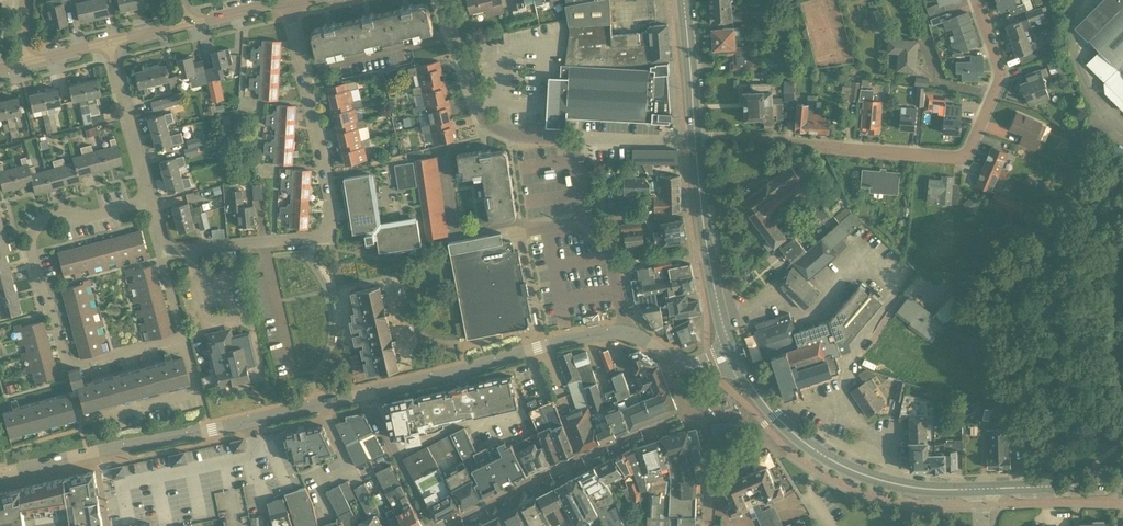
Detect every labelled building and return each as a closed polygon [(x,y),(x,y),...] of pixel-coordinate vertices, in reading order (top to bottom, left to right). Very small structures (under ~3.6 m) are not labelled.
[(54,4),(47,6),(49,17),(43,18),(46,28),(66,23),(62,6),(69,5),(68,0),(53,0),(54,4)] [(81,1),(81,0),(68,0),(69,5),(76,3),(80,20),(94,17),(90,0),(85,0),(81,1)] [(94,17),(107,14),(104,0),(90,0),(94,17)] [(121,11),(144,5),(143,0),(118,0),(121,11)] [(471,11),(486,8),(487,16),(504,12),(502,0),(468,0),(471,11)] [(510,10),(526,6),(524,0),(507,0),(510,10)] [(570,31),(570,33),(565,64),(620,65),(652,62),(652,61),(653,61),(651,43),(650,31),(628,33),(612,35),(606,0),(590,0),(567,4),(570,19),(571,23),(570,31)] [(940,3),(927,8),(929,15),(946,9),(943,3),(952,0),(939,0),(940,3)] [(1001,11),(1009,8),(1011,15),(1027,10),(1023,0),(997,0),(1001,11)] [(1076,26),(1099,49),(1086,63),(1104,82),(1105,92),(1122,111),(1122,0),(1102,0),(1076,26)] [(715,2),(709,2),(711,23),(742,20),(741,12),(733,12),(732,6),(716,8),(715,2)] [(325,26),(323,26),(315,28),(313,29),(312,31),(312,34),(317,58),(434,31),(428,7),(427,5),(425,4),(422,3),(413,6),(412,4),(409,5),(407,5),(404,6),(401,6),(402,8),(374,15),(374,13),(371,13),(368,14),(365,15),(363,15),(363,17),(336,23),(335,22),(333,22),(329,23),(327,24),(324,24),(325,26)] [(760,5),(750,6),(751,16),(757,16),(757,20),(767,19),(766,5),(760,5)] [(882,21),(878,8),(870,11),(874,24),(882,21)] [(968,12),(949,18),(947,12),(930,18),(933,24),(943,21),(946,30),(953,28),(955,34),(973,28),(968,12)] [(1028,18),(1022,20),(1006,25),(1009,34),(1006,35),(1008,41),(1034,33),(1028,18)] [(651,43),(669,42),(667,24),(656,25),(649,26),(650,31),(651,43)] [(741,28),(734,28),(713,30),(714,49),(724,48),(735,47),(734,37),(747,36),(746,25),(741,25),(741,28)] [(955,34),(957,41),(951,43),(954,53),(953,54),(954,56),(963,56),(961,50),(979,44),(973,28),(955,34)] [(1034,33),(1008,41),(1011,48),(1013,47),(1016,56),(1032,50),(1039,48),(1034,33)] [(916,72),(918,40),(888,38),(887,52),(898,53),(897,70),(916,72)] [(252,54),(280,56),(281,41),(262,40),(262,46),(260,45),(258,49),(252,49),(252,54)] [(670,60),(669,42),(651,43),(653,61),(670,60)] [(747,46),(735,47),(724,48),(724,52),(727,55),(733,54),(734,62),(731,63),(732,70),(756,68),(755,55),(747,46)] [(214,101),(215,101),(218,101),(215,86),(213,86),(212,82),(218,81),(217,76),(222,75),(221,67),(229,65),(233,64),(229,48),(225,49),(212,52),(216,67),(215,68),(215,67),(206,68),(209,83),(210,83),(214,101)] [(1039,51),(1032,54),(1034,60),(1041,58),(1039,51)] [(280,56),(252,54),(251,60),(257,60),(259,64),(261,64),(261,69),(279,70),(280,56)] [(957,61),(957,71),(962,71),(963,79),(978,79),(978,70),(983,70),(983,55),(971,56),(971,61),(957,61)] [(1057,56),(1046,59),(1050,69),(1056,68),(1061,76),(1067,72),(1057,56)] [(203,60),(194,62),(192,57),(178,60),(182,77),(190,75),(191,82),(190,82),(191,88),(193,89),(199,88),(201,85),(209,83),(206,68),(205,69),(203,60)] [(441,81),(444,80),(441,81),(438,69),(441,69),(439,61),(408,68),(410,76),(418,74),(421,85),(413,87),(413,88),(421,86),(441,81)] [(654,70),(565,64),(561,64),(560,82),(559,106),(556,106),(555,111),(555,117),(566,117),(580,118),(611,120),(660,123),(665,123),(665,122),(667,122),(669,122),(669,123),(670,123),(670,120),(672,120),(673,113),(671,113),(667,75),(669,74),(669,71),(669,62),(667,62),(655,63),(654,70)] [(159,64),(151,66),(155,84),(166,81),(168,89),(178,86),(176,75),(168,77),(166,65),(159,66),(159,64)] [(142,68),(143,70),(136,72),(140,87),(141,87),(142,94),(148,93),(147,86),(155,84),(151,66),(142,68)] [(1019,84),(1020,87),(1019,89),(1021,90),(1023,94),(1025,93),(1029,105),(1047,99),(1043,86),(1045,86),(1042,77),(1048,75),(1046,68),(1040,70),(1033,72),(1035,76),(1033,79),(1019,84)] [(250,78),(250,83),(278,85),(279,70),(261,69),(260,75),(258,74),(256,78),(250,78)] [(929,79),(916,77),(915,84),(928,87),(929,79)] [(96,79),(82,82),(92,123),(105,120),(103,112),(99,113),(96,96),(100,95),(96,79)] [(333,106),(353,101),(350,90),(359,88),(357,80),(326,87),(327,95),(330,95),(333,106)] [(445,88),(444,80),(441,81),(421,86),(413,88),(414,95),(423,93),(425,104),(417,106),(417,107),(425,105),(445,101),(445,100),(448,100),(448,99),(446,100),(443,88),(445,88)] [(559,106),(560,82),(549,81),(548,114),(547,126),(565,127),(566,117),(555,117),(555,111),(556,106),(559,106)] [(858,101),(860,83),(845,81),(844,85),(843,85),(842,92),(845,92),(844,98),(849,99),(849,100),(858,101)] [(92,123),(82,82),(68,85),(72,101),(79,100),(84,124),(92,123)] [(278,85),(250,83),(249,89),(255,89),(257,93),(259,92),(259,99),(277,100),(278,85)] [(753,85),(753,91),(744,92),(745,106),(782,104),(782,103),(781,98),(773,98),(772,84),(753,85)] [(917,87),(916,105),(924,106),(925,87),(917,87)] [(55,112),(54,105),(60,104),(57,88),(42,91),(52,132),(57,131),(53,112),(55,112)] [(881,102),(872,101),(873,90),(861,89),(859,101),(864,101),(862,125),(870,126),(869,131),(879,132),(881,102)] [(793,103),(794,90),(785,90),(784,103),(793,103)] [(52,132),(42,91),(28,95),(31,108),(32,111),(40,109),(42,115),(43,115),(47,133),(52,132)] [(161,99),(164,107),(172,105),(174,114),(185,111),(182,103),(183,103),(181,94),(161,99)] [(17,97),(3,101),(6,117),(8,122),(10,130),(12,138),(19,136),(14,115),(20,113),(17,97)] [(164,107),(161,99),(151,101),(153,110),(164,107)] [(361,99),(353,101),(333,106),(330,107),(332,114),(334,114),(337,125),(357,121),(355,109),(363,107),(361,99)] [(450,107),(448,100),(445,100),(445,101),(425,105),(417,107),(419,114),(427,112),(430,124),(421,126),(422,126),(430,124),(450,120),(450,119),(453,119),(450,119),(447,108),(450,107)] [(812,104),(808,104),(798,103),(795,130),(807,131),(808,131),(809,109),(812,109),(812,104)] [(783,119),(782,104),(745,106),(745,119),(765,118),(766,127),(774,127),(774,115),(777,115),(777,119),(783,119)] [(813,105),(812,104),(812,109),(809,109),(808,131),(820,132),(821,135),(826,135),(828,132),(830,115),(813,113),(813,105)] [(216,113),(214,105),(208,106),(209,110),(206,111),(206,115),(216,113)] [(266,119),(295,120),(296,106),(277,105),(277,111),(275,110),(272,114),(267,113),(266,119)] [(901,106),(900,113),(899,128),(915,130),(917,108),(901,106)] [(172,112),(164,114),(149,118),(153,134),(168,130),(166,125),(167,124),(174,121),(172,112)] [(1047,125),(1041,123),(1017,112),(1010,129),(1022,134),(1018,144),(1036,151),(1047,125)] [(228,115),(222,117),(224,124),(230,123),(228,115)] [(397,127),(412,126),(411,117),(396,118),(397,127)] [(943,132),(959,134),(961,119),(945,117),(943,132)] [(295,120),(266,119),(266,125),(272,125),(274,129),(276,128),(275,134),(294,135),(295,120)] [(368,126),(366,119),(357,121),(337,125),(334,126),(337,134),(339,133),(342,144),(367,139),(364,127),(368,126)] [(454,126),(453,119),(450,119),(450,120),(430,124),(422,126),(423,133),(432,131),(434,144),(455,139),(452,127),(454,126)] [(87,136),(98,135),(97,127),(86,127),(87,136)] [(168,130),(153,134),(157,149),(173,145),(184,142),(181,132),(169,135),(168,130)] [(188,147),(197,145),(205,143),(202,133),(194,135),(195,138),(186,140),(188,147)] [(265,142),(265,148),(293,150),(294,135),(275,134),(275,140),(273,139),(271,142),(265,142)] [(367,139),(342,145),(339,145),(341,153),(343,152),(346,165),(366,160),(364,148),(372,146),(372,145),(376,145),(374,137),(370,138),(367,139)] [(102,150),(107,169),(122,165),(115,138),(109,140),(111,147),(102,150)] [(197,145),(188,147),(184,149),(186,155),(202,151),(202,153),(217,149),(216,144),(198,149),(197,145)] [(107,169),(102,150),(93,152),(91,145),(86,146),(93,173),(107,169)] [(93,173),(86,146),(80,148),(82,155),(73,158),(74,163),(78,176),(93,173)] [(1009,172),(1001,169),(1008,153),(992,146),(984,165),(1008,176),(1009,172)] [(1018,146),(1014,154),(1024,158),(1028,150),(1018,146)] [(293,150),(265,148),(264,153),(270,154),(272,158),(274,157),(274,163),(292,164),(293,150)] [(482,150),(470,152),(457,154),(460,179),(465,178),(474,177),(473,174),(482,172),(486,172),(496,170),(510,168),(508,154),(507,152),(505,150),(503,150),(491,152),(491,149),(488,149),(482,150)] [(677,163),(677,149),(659,149),(633,149),(633,160),(641,160),(640,162),(642,162),(646,169),(650,173),(653,173),(652,163),(677,163)] [(184,155),(176,158),(160,162),(165,177),(180,173),(179,167),(186,164),(184,155)] [(437,156),(415,159),(427,239),(449,235),(437,156)] [(32,183),(29,167),(26,157),(20,158),(22,166),(13,168),(18,187),(32,183)] [(78,176),(74,163),(65,165),(63,158),(58,160),(65,186),(80,182),(78,176)] [(55,168),(45,171),(50,190),(65,186),(58,160),(53,161),(55,168)] [(395,165),(399,189),(417,186),(413,162),(395,165)] [(13,168),(4,171),(2,164),(0,164),(0,179),(3,191),(18,187),(13,168)] [(792,164),(754,192),(771,215),(805,190),(798,180),(801,177),(792,164)] [(1008,176),(984,165),(976,185),(992,191),(998,176),(1006,179),(1008,176)] [(34,166),(29,167),(32,183),(35,194),(50,190),(45,171),(36,173),(34,166)] [(510,168),(496,170),(499,196),(514,195),(510,168)] [(282,183),(310,185),(311,170),(292,169),(292,176),(290,174),(288,178),(282,178),(282,183)] [(496,170),(486,172),(482,172),(485,195),(484,195),(485,200),(486,205),(486,206),(487,206),(489,222),(490,222),(503,220),(499,196),(496,170)] [(863,170),(862,185),(871,186),(870,190),(898,192),(899,172),(863,170)] [(180,173),(165,177),(169,193),(184,188),(192,186),(190,177),(182,178),(180,173)] [(346,189),(371,185),(370,175),(344,179),(346,189)] [(659,189),(657,189),(659,197),(666,196),(666,201),(671,200),(671,202),(680,202),(679,176),(658,177),(659,189)] [(960,184),(952,184),(953,177),(942,176),(942,180),(930,179),(928,201),(950,203),(958,203),(960,184)] [(650,190),(650,183),(644,177),(624,177),(624,194),(644,193),(644,190),(645,190),(650,190)] [(310,185),(282,183),(281,189),(287,190),(289,194),(291,193),(291,199),(309,199),(310,185)] [(253,184),(254,199),(262,199),(261,184),(253,184)] [(374,197),(371,185),(346,189),(348,202),(374,197)] [(254,206),(243,207),(242,189),(229,190),(231,212),(239,211),(240,226),(255,225),(254,206)] [(657,189),(650,190),(645,190),(645,210),(655,210),(655,211),(666,211),(680,210),(680,202),(671,202),(671,200),(666,201),(666,196),(659,197),(657,189)] [(805,190),(771,215),(757,225),(768,239),(763,243),(769,250),(773,247),(774,247),(787,237),(786,236),(794,230),(787,222),(780,228),(777,224),(790,212),(789,212),(810,196),(805,190)] [(771,215),(754,192),(741,203),(757,225),(771,215)] [(1005,208),(1010,200),(996,192),(992,200),(1005,208)] [(970,213),(982,204),(975,194),(963,203),(970,213)] [(514,195),(499,196),(503,220),(512,219),(515,218),(516,216),(516,214),(514,195)] [(376,210),(374,197),(348,202),(351,214),(376,210)] [(309,199),(291,199),(290,204),(288,203),(286,207),(280,207),(280,213),(308,214),(309,199)] [(201,206),(190,208),(188,203),(173,207),(176,220),(192,215),(197,214),(206,211),(202,212),(201,206)] [(376,210),(351,214),(352,224),(377,219),(376,210)] [(206,211),(197,214),(199,220),(198,221),(201,230),(210,228),(206,211)] [(795,265),(809,280),(813,276),(833,259),(837,255),(832,250),(831,248),(862,222),(864,220),(856,215),(852,212),(840,222),(809,249),(811,251),(795,265)] [(308,214),(280,213),(280,218),(286,218),(287,223),(290,222),(289,228),(308,229),(308,214)] [(197,214),(176,220),(179,232),(195,228),(193,222),(199,220),(197,214)] [(377,219),(352,224),(354,234),(365,232),(367,242),(367,243),(378,241),(376,228),(379,227),(377,219)] [(655,220),(647,221),(651,249),(665,247),(665,244),(686,241),(683,219),(655,222),(655,220)] [(416,221),(379,227),(376,228),(378,241),(380,253),(421,246),(416,221)] [(641,222),(622,224),(623,232),(625,232),(627,247),(645,245),(643,229),(642,229),(641,222)] [(140,230),(126,233),(134,262),(136,261),(134,254),(142,253),(143,259),(150,257),(148,251),(146,251),(140,230)] [(134,262),(126,233),(112,237),(119,266),(123,265),(121,258),(128,256),(129,263),(134,262)] [(776,248),(777,248),(772,252),(777,257),(779,258),(782,255),(790,264),(806,251),(792,234),(776,248)] [(119,266),(112,237),(98,241),(106,269),(109,268),(107,262),(114,260),(116,267),(119,266)] [(0,239),(0,255),(5,254),(10,253),(6,238),(0,239)] [(106,269),(98,241),(85,245),(92,273),(95,272),(93,266),(101,264),(102,270),(106,269)] [(468,339),(525,328),(527,327),(529,325),(529,323),(529,322),(528,316),(531,316),(518,250),(515,251),(513,245),(512,243),(511,242),(510,241),(509,241),(451,253),(468,339)] [(92,273),(85,245),(71,248),(78,277),(82,276),(80,269),(87,267),(88,274),(92,273)] [(78,277),(71,248),(57,252),(63,274),(73,271),(75,278),(78,277)] [(8,269),(5,254),(0,255),(0,271),(8,269)] [(656,272),(655,272),(654,272),(653,266),(634,270),(636,279),(643,278),(644,284),(678,278),(693,275),(691,263),(681,265),(681,263),(671,264),(670,258),(655,261),(656,272)] [(129,285),(157,277),(153,263),(132,269),(131,267),(125,268),(126,275),(132,274),(134,281),(128,282),(129,285)] [(826,288),(813,276),(809,280),(806,277),(804,278),(792,267),(777,282),(804,309),(820,294),(826,288)] [(0,271),(0,286),(12,283),(8,269),(0,271)] [(695,289),(693,275),(678,278),(680,287),(681,292),(695,289)] [(157,277),(129,285),(130,289),(136,287),(137,294),(132,296),(133,299),(161,291),(157,277)] [(65,302),(93,295),(92,292),(86,293),(84,286),(90,285),(88,278),(82,280),(83,283),(61,288),(65,302)] [(636,279),(631,280),(635,301),(641,309),(659,306),(657,292),(646,294),(644,284),(643,278),(636,279)] [(678,278),(644,284),(646,294),(657,292),(662,291),(663,298),(676,296),(675,288),(680,287),(678,278)] [(0,286),(0,302),(16,297),(12,283),(0,286)] [(380,286),(352,292),(358,318),(350,320),(353,329),(360,328),(362,333),(354,335),(356,343),(364,341),(365,347),(362,347),(364,356),(367,355),(368,361),(365,361),(368,374),(399,367),(380,286)] [(830,320),(821,323),(849,342),(883,302),(871,291),(869,293),(860,286),(830,320)] [(164,305),(161,291),(133,299),(134,303),(139,301),(141,308),(136,309),(137,313),(164,305)] [(952,291),(932,317),(931,316),(932,315),(909,297),(897,313),(910,324),(909,325),(927,339),(936,327),(941,331),(945,326),(945,327),(953,316),(965,301),(952,291)] [(660,299),(661,305),(664,323),(654,328),(658,334),(666,330),(674,327),(673,326),(674,326),(672,317),(701,312),(699,300),(688,302),(686,294),(685,294),(676,296),(663,298),(660,299)] [(94,298),(93,295),(65,302),(68,316),(97,309),(96,306),(90,307),(88,300),(94,298)] [(0,302),(0,318),(20,312),(16,297),(0,302)] [(164,305),(137,313),(137,316),(143,314),(145,322),(139,323),(140,326),(168,319),(164,305)] [(661,305),(642,309),(640,309),(654,328),(664,323),(661,305)] [(97,309),(68,316),(72,330),(101,322),(100,319),(93,321),(92,314),(98,312),(97,309)] [(849,342),(821,323),(795,332),(792,323),(793,323),(792,320),(789,313),(756,324),(757,324),(759,324),(761,330),(756,332),(765,358),(771,356),(785,398),(798,394),(796,386),(839,372),(838,368),(840,367),(836,356),(841,355),(841,354),(841,353),(847,351),(845,346),(849,342)] [(600,319),(599,314),(584,317),(585,322),(600,319)] [(965,333),(954,317),(948,324),(958,338),(965,333)] [(168,319),(140,326),(141,330),(147,328),(150,339),(172,333),(168,319)] [(674,327),(674,326),(673,326),(674,327),(666,330),(670,341),(678,338),(681,346),(698,339),(690,319),(674,327)] [(18,342),(46,334),(42,320),(21,326),(20,323),(14,325),(15,332),(21,330),(23,338),(17,339),(18,342)] [(101,326),(101,322),(72,330),(76,344),(104,336),(103,333),(97,334),(95,327),(101,326)] [(464,322),(457,323),(459,336),(466,335),(464,322)] [(230,370),(247,367),(257,365),(250,332),(224,338),(222,331),(206,334),(207,341),(213,368),(217,370),(218,372),(230,370)] [(50,348),(46,334),(18,342),(19,346),(25,344),(27,351),(21,353),(22,356),(50,348)] [(105,339),(104,336),(76,344),(80,358),(102,351),(99,341),(105,339)] [(54,362),(50,348),(22,356),(23,359),(29,358),(31,365),(25,366),(26,370),(54,362)] [(608,349),(600,350),(607,369),(614,366),(608,349)] [(646,367),(658,363),(639,350),(629,354),(635,371),(646,367)] [(601,395),(590,362),(587,351),(573,356),(580,378),(588,400),(601,395)] [(580,378),(573,356),(571,352),(558,355),(568,382),(576,408),(570,410),(571,413),(561,417),(564,426),(574,452),(600,441),(597,431),(589,407),(591,406),(588,400),(580,378)] [(182,357),(92,381),(75,386),(82,409),(188,380),(182,357)] [(54,362),(26,370),(27,373),(32,371),(35,382),(57,376),(54,362)] [(659,362),(658,363),(646,367),(648,374),(642,377),(640,370),(636,372),(642,389),(646,388),(647,391),(654,388),(657,394),(669,388),(659,362)] [(78,367),(66,370),(70,384),(82,381),(78,367)] [(230,370),(218,372),(221,386),(250,380),(247,367),(230,370)] [(859,374),(864,382),(851,391),(868,416),(875,411),(885,404),(879,396),(877,397),(872,389),(878,386),(872,377),(878,373),(866,369),(859,374)] [(634,402),(631,393),(623,372),(613,376),(618,390),(615,391),(621,408),(629,429),(651,420),(644,398),(634,402)] [(420,401),(414,402),(413,397),(386,403),(393,437),(407,434),(409,441),(421,439),(418,424),(452,416),(452,414),(466,411),(467,415),(474,414),(474,415),(518,406),(515,392),(512,393),(509,378),(468,387),(468,385),(451,388),(453,394),(446,395),(446,393),(420,398),(420,401)] [(935,441),(934,417),(934,390),(899,380),(895,400),(901,401),(903,392),(905,392),(899,418),(909,418),(910,442),(935,441)] [(642,389),(631,393),(634,402),(644,398),(651,420),(675,411),(676,408),(669,388),(657,394),(654,388),(647,391),(646,388),(642,389)] [(614,390),(601,395),(588,400),(591,406),(599,431),(597,431),(600,441),(629,429),(621,408),(615,391),(614,390)] [(69,394),(15,409),(8,411),(2,413),(8,436),(75,418),(69,394)] [(541,405),(539,406),(536,399),(527,402),(530,410),(529,410),(540,436),(552,431),(564,426),(561,417),(554,400),(544,404),(542,399),(539,400),(541,405)] [(991,415),(1005,418),(1007,410),(993,406),(991,415)] [(345,416),(346,420),(335,423),(350,454),(356,466),(370,459),(385,452),(364,412),(345,416)] [(283,434),(287,449),(290,449),(293,463),(295,462),(310,459),(315,458),(319,457),(337,453),(323,424),(307,427),(306,427),(295,429),(296,430),(283,433),(283,434)] [(574,452),(564,426),(552,431),(563,457),(574,452)] [(945,442),(935,442),(935,453),(929,454),(929,471),(946,470),(946,469),(958,469),(957,449),(963,449),(963,426),(955,426),(955,437),(956,438),(956,439),(947,439),(947,441),(945,442)] [(439,439),(427,446),(415,452),(447,514),(460,507),(437,463),(448,457),(446,454),(457,447),(460,453),(473,447),(463,428),(450,435),(439,440),(439,439)] [(697,429),(687,431),(674,434),(683,470),(680,516),(696,516),(697,479),(694,466),(703,464),(699,444),(701,444),(697,429)] [(1003,467),(1001,429),(987,430),(988,468),(1003,467)] [(1009,429),(1001,429),(1003,467),(1010,467),(1010,457),(1009,429)] [(552,431),(540,436),(551,462),(563,457),(552,431)] [(517,452),(527,474),(549,463),(538,441),(535,434),(511,445),(517,452)] [(661,438),(667,460),(668,460),(671,478),(669,496),(670,500),(668,525),(695,525),(696,516),(680,516),(683,470),(674,434),(661,438)] [(661,438),(638,446),(641,460),(644,472),(645,472),(648,488),(649,493),(649,494),(648,494),(648,507),(647,525),(668,525),(670,500),(669,496),(671,478),(668,460),(667,460),(661,438)] [(230,442),(233,454),(240,452),(247,451),(244,439),(237,440),(230,442)] [(935,453),(935,442),(935,441),(910,442),(910,471),(926,470),(927,471),(929,471),(929,454),(935,453)] [(517,452),(511,445),(511,444),(506,446),(504,442),(498,444),(497,442),(493,445),(500,460),(517,452)] [(493,445),(480,451),(486,466),(500,460),(493,445)] [(638,446),(625,452),(634,471),(640,487),(640,490),(648,488),(645,472),(644,472),(641,460),(638,446)] [(476,453),(473,447),(460,453),(464,461),(463,462),(470,474),(486,466),(480,451),(476,453)] [(169,455),(171,467),(188,463),(186,452),(169,455)] [(447,514),(415,452),(403,458),(435,520),(447,514)] [(500,460),(486,466),(470,474),(475,482),(482,497),(482,496),(493,491),(505,485),(513,481),(527,474),(517,452),(500,460)] [(625,452),(613,457),(624,475),(625,476),(626,481),(631,494),(632,501),(640,499),(640,493),(640,490),(640,487),(634,471),(625,452)] [(613,457),(594,466),(605,481),(614,477),(616,479),(619,477),(628,502),(632,501),(631,494),(626,481),(625,476),(624,475),(613,457)] [(463,462),(449,469),(444,472),(462,507),(482,497),(475,482),(470,474),(463,462)] [(124,464),(127,474),(133,473),(131,463),(124,464)] [(126,476),(124,465),(117,467),(110,468),(110,470),(112,479),(113,479),(119,478),(126,476)] [(391,465),(376,472),(377,474),(378,476),(401,520),(404,525),(423,525),(391,465)] [(578,475),(598,513),(605,525),(617,525),(606,505),(615,500),(605,481),(594,466),(578,475)] [(745,475),(723,484),(732,505),(727,507),(730,514),(748,507),(753,519),(758,517),(762,525),(768,525),(759,502),(765,500),(766,502),(784,494),(780,484),(775,486),(767,466),(756,470),(750,473),(745,475)] [(94,471),(0,493),(0,525),(102,525),(94,471)] [(598,513),(578,475),(568,480),(589,520),(590,523),(593,521),(591,517),(598,513)] [(568,480),(556,487),(576,525),(582,521),(583,523),(589,520),(568,480)] [(348,517),(353,515),(347,501),(355,497),(351,490),(347,481),(326,491),(331,502),(341,521),(344,525),(350,525),(351,525),(348,517)] [(372,521),(379,517),(382,516),(365,483),(364,483),(354,488),(369,517),(370,517),(372,521)] [(317,523),(312,503),(307,492),(305,487),(295,491),(285,494),(286,497),(295,525),(318,525),(317,523)] [(538,496),(552,524),(566,517),(570,525),(569,525),(577,525),(576,525),(556,487),(538,496)] [(536,497),(518,506),(529,525),(551,525),(536,497)] [(283,498),(267,502),(270,512),(273,525),(292,525),(283,498)] [(518,506),(499,515),(504,525),(529,525),(518,506)] [(379,517),(383,525),(404,525),(401,520),(398,522),(391,509),(385,512),(388,516),(383,518),(382,516),(379,517)] [(498,515),(482,523),(483,525),(503,525),(498,515)] [(367,518),(359,522),(361,525),(371,525),(374,525),(372,521),(370,517),(369,517),(367,518)] [(372,521),(374,525),(371,525),(383,525),(379,517),(372,521)]
